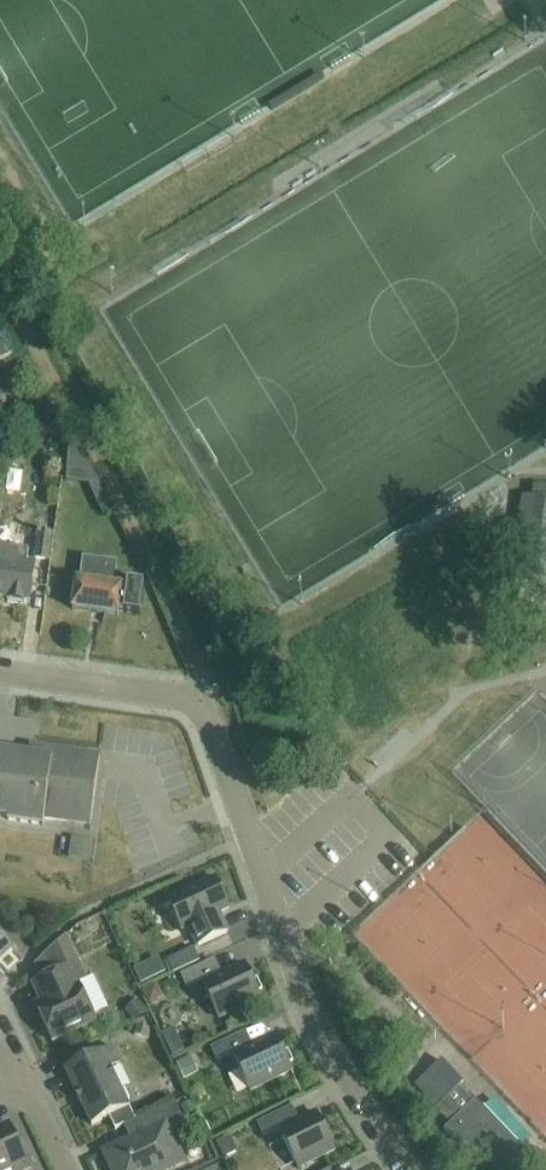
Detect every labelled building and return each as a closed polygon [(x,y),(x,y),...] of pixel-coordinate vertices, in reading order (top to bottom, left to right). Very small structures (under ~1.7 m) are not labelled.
[(0,345),(0,361),(13,355),(7,342),(0,345)] [(3,380),(7,398),(25,394),(21,376),(3,380)] [(76,481),(97,480),(96,451),(75,452),(76,481)] [(498,563),(513,565),(511,582),(518,583),(529,585),(545,588),(545,502),(524,498),(523,508),(520,524),(505,522),(501,544),(499,556),(498,563)] [(50,563),(50,561),(54,535),(39,532),(35,561),(50,563)] [(77,582),(73,610),(119,617),(140,620),(144,591),(123,588),(114,587),(117,564),(83,559),(80,582),(77,582)] [(30,605),(35,571),(0,565),(0,601),(30,605)] [(44,826),(45,819),(75,823),(91,825),(100,758),(37,749),(30,748),(29,758),(0,754),(0,820),(44,826)] [(71,848),(69,858),(76,859),(94,862),(95,852),(96,842),(82,840),(73,839),(72,838),(71,848)] [(216,880),(168,901),(182,931),(190,927),(199,947),(228,933),(219,913),(229,909),(216,880)] [(12,948),(0,936),(0,959),(12,948)] [(67,936),(32,969),(38,982),(33,985),(46,1012),(40,1015),(53,1043),(97,1022),(78,983),(87,979),(67,936)] [(194,949),(168,961),(174,974),(200,962),(194,949)] [(207,964),(181,976),(187,989),(202,982),(219,1019),(261,999),(245,965),(224,975),(214,979),(207,964)] [(147,965),(135,971),(142,986),(154,980),(147,965)] [(145,991),(150,1003),(158,1000),(160,993),(157,986),(145,991)] [(136,999),(123,1012),(132,1022),(150,1013),(136,999)] [(137,1026),(134,1035),(149,1040),(152,1031),(137,1026)] [(173,1029),(161,1035),(171,1057),(183,1052),(173,1029)] [(233,1055),(250,1091),(292,1071),(276,1037),(244,1052),(237,1037),(211,1049),(217,1062),(233,1055)] [(124,1127),(136,1121),(127,1102),(130,1101),(125,1090),(122,1092),(111,1069),(120,1065),(112,1047),(65,1069),(76,1092),(75,1093),(80,1104),(81,1103),(92,1126),(110,1118),(116,1131),(124,1127)] [(191,1056),(178,1062),(185,1077),(198,1071),(191,1056)] [(534,1162),(476,1101),(473,1105),(459,1090),(464,1086),(443,1064),(418,1088),(439,1110),(443,1107),(456,1121),(445,1132),(481,1169),(525,1169),(534,1162)] [(136,1121),(124,1127),(131,1141),(104,1153),(112,1169),(121,1165),(123,1169),(167,1169),(184,1162),(169,1131),(185,1124),(175,1103),(136,1121)] [(190,1104),(181,1108),(186,1119),(195,1115),(190,1104)] [(279,1130),(298,1169),(335,1151),(317,1114),(300,1123),(292,1107),(258,1124),(264,1137),(279,1130)] [(31,1169),(10,1124),(0,1128),(0,1169),(30,1169),(31,1169)] [(237,1152),(229,1137),(218,1143),(225,1157),(237,1152)]
